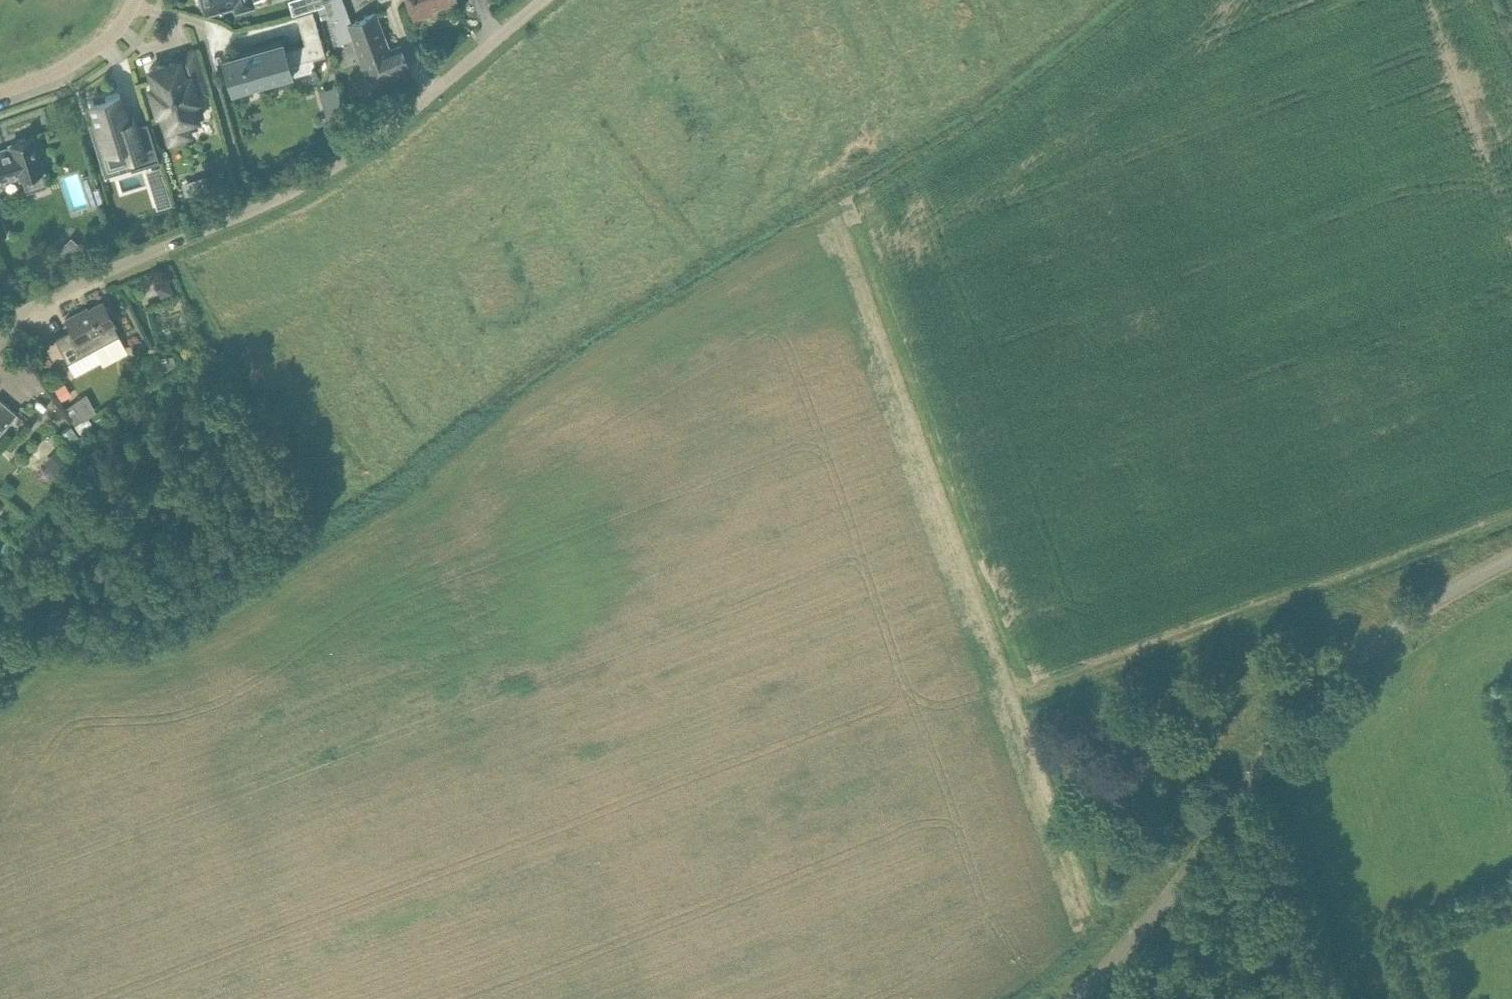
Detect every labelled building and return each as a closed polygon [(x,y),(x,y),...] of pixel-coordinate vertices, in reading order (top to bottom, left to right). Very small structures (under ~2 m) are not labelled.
[(201,8),(205,7),(206,9),(235,1),(236,7),(252,2),(252,0),(199,0),(201,8)] [(318,0),(309,0),(311,9),(320,6),(318,0)] [(412,13),(455,0),(408,0),(412,13)] [(350,37),(360,62),(368,80),(407,64),(400,47),(390,51),(375,12),(335,29),(340,41),(350,37)] [(283,38),(224,55),(221,56),(226,74),(231,92),(247,87),(246,86),(290,73),(288,65),(325,55),(317,28),(302,33),(304,43),(285,48),(283,38)] [(184,76),(179,59),(149,69),(154,85),(150,87),(157,112),(162,110),(167,127),(202,116),(194,88),(204,85),(201,73),(190,76),(190,74),(184,76)] [(132,168),(159,160),(147,121),(136,125),(133,117),(127,119),(119,93),(90,101),(109,163),(128,157),(132,168)] [(36,151),(31,136),(11,143),(13,150),(0,154),(0,179),(20,172),(22,177),(23,177),(27,191),(45,185),(41,171),(42,170),(36,151)] [(208,174),(181,182),(185,195),(212,187),(208,174)] [(167,192),(153,196),(157,209),(171,205),(167,192)] [(101,193),(88,198),(91,206),(104,201),(101,193)] [(71,235),(55,252),(67,264),(83,247),(71,235)] [(70,330),(55,339),(64,356),(68,363),(93,349),(100,362),(126,348),(119,335),(113,324),(115,323),(112,318),(103,301),(79,314),(78,312),(65,319),(70,330)] [(71,396),(69,393),(64,383),(54,389),(61,401),(71,396)] [(5,426),(16,413),(0,399),(0,432),(5,426)] [(75,401),(63,408),(75,425),(88,441),(98,432),(75,401)] [(84,441),(71,424),(59,434),(72,450),(84,441)] [(56,475),(72,460),(60,446),(43,461),(56,475)]
